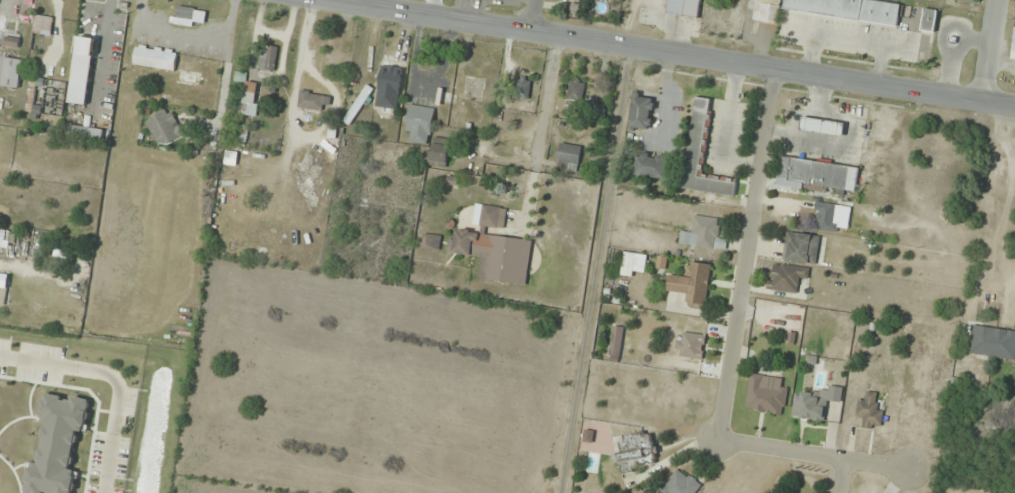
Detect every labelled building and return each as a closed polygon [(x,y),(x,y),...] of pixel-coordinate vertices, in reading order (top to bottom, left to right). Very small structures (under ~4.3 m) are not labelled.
[(699,18),(701,0),(669,0),(667,14),(699,18)] [(781,0),(757,0),(754,22),(779,25),(781,0)] [(784,12),(898,27),(902,2),(884,0),(785,0),(784,12)] [(207,14),(177,5),(171,23),(193,29),(196,21),(204,24),(207,14)] [(938,10),(925,8),(921,32),(934,34),(938,10)] [(33,34),(51,36),(54,18),(35,15),(33,34)] [(102,25),(82,23),(80,46),(100,48),(102,25)] [(4,45),(17,48),(20,36),(7,33),(4,45)] [(278,48),(263,45),(258,70),(273,73),(278,48)] [(133,65),(175,71),(177,51),(136,46),(133,65)] [(220,79),(223,59),(182,53),(177,83),(197,86),(198,76),(220,79)] [(22,59),(5,57),(2,87),(19,89),(22,59)] [(380,63),(380,98),(404,98),(404,63),(380,63)] [(587,85),(573,79),(565,98),(579,104),(587,85)] [(242,115),(257,115),(257,82),(242,82),(242,115)] [(342,121),(350,126),(374,91),(366,86),(342,121)] [(331,96),(300,91),(297,109),(328,114),(331,96)] [(631,129),(651,129),(652,97),(632,96),(631,129)] [(683,191),(735,197),(737,179),(703,176),(712,99),(694,97),(683,191)] [(88,114),(70,115),(71,128),(105,126),(104,105),(87,105),(88,114)] [(404,141),(429,145),(434,109),(410,105),(404,141)] [(184,134),(169,108),(145,121),(160,148),(184,134)] [(800,132),(843,137),(845,123),(802,118),(800,132)] [(445,167),(449,141),(430,139),(427,165),(445,167)] [(578,171),(582,147),(560,143),(556,167),(578,171)] [(665,180),(669,157),(637,152),(633,175),(665,180)] [(776,186),(845,195),(845,191),(855,193),(859,167),(780,156),(776,186)] [(848,233),(851,207),(816,203),(813,229),(848,233)] [(526,285),(532,239),(504,235),(507,209),(475,204),(472,230),(457,228),(455,240),(447,239),(445,253),(480,257),(477,278),(526,285)] [(716,249),(720,219),(693,216),(689,246),(716,249)] [(6,249),(9,231),(0,230),(0,248),(6,249)] [(816,265),(820,237),(786,232),(782,260),(816,265)] [(439,249),(440,236),(423,235),(422,248),(439,249)] [(706,305),(711,265),(684,261),(682,276),(670,275),(667,291),(687,294),(686,303),(706,305)] [(796,294),(797,282),(808,283),(810,268),(771,263),(767,290),(796,294)] [(609,355),(621,357),(624,326),(612,325),(609,355)] [(973,326),(970,355),(1014,360),(1014,330),(973,326)] [(706,335),(679,332),(676,357),(703,360),(706,335)] [(788,388),(781,387),(782,378),(750,374),(745,410),(784,416),(788,388)] [(791,417),(824,423),(827,403),(841,406),(844,388),(826,385),(824,395),(795,391),(791,417)] [(858,401),(855,417),(864,418),(862,428),(880,431),(884,406),(875,405),(877,393),(867,392),(865,402),(858,401)] [(618,472),(656,466),(651,431),(622,436),(624,452),(615,454),(618,472)] [(701,483),(673,469),(661,492),(696,492),(701,483)]
